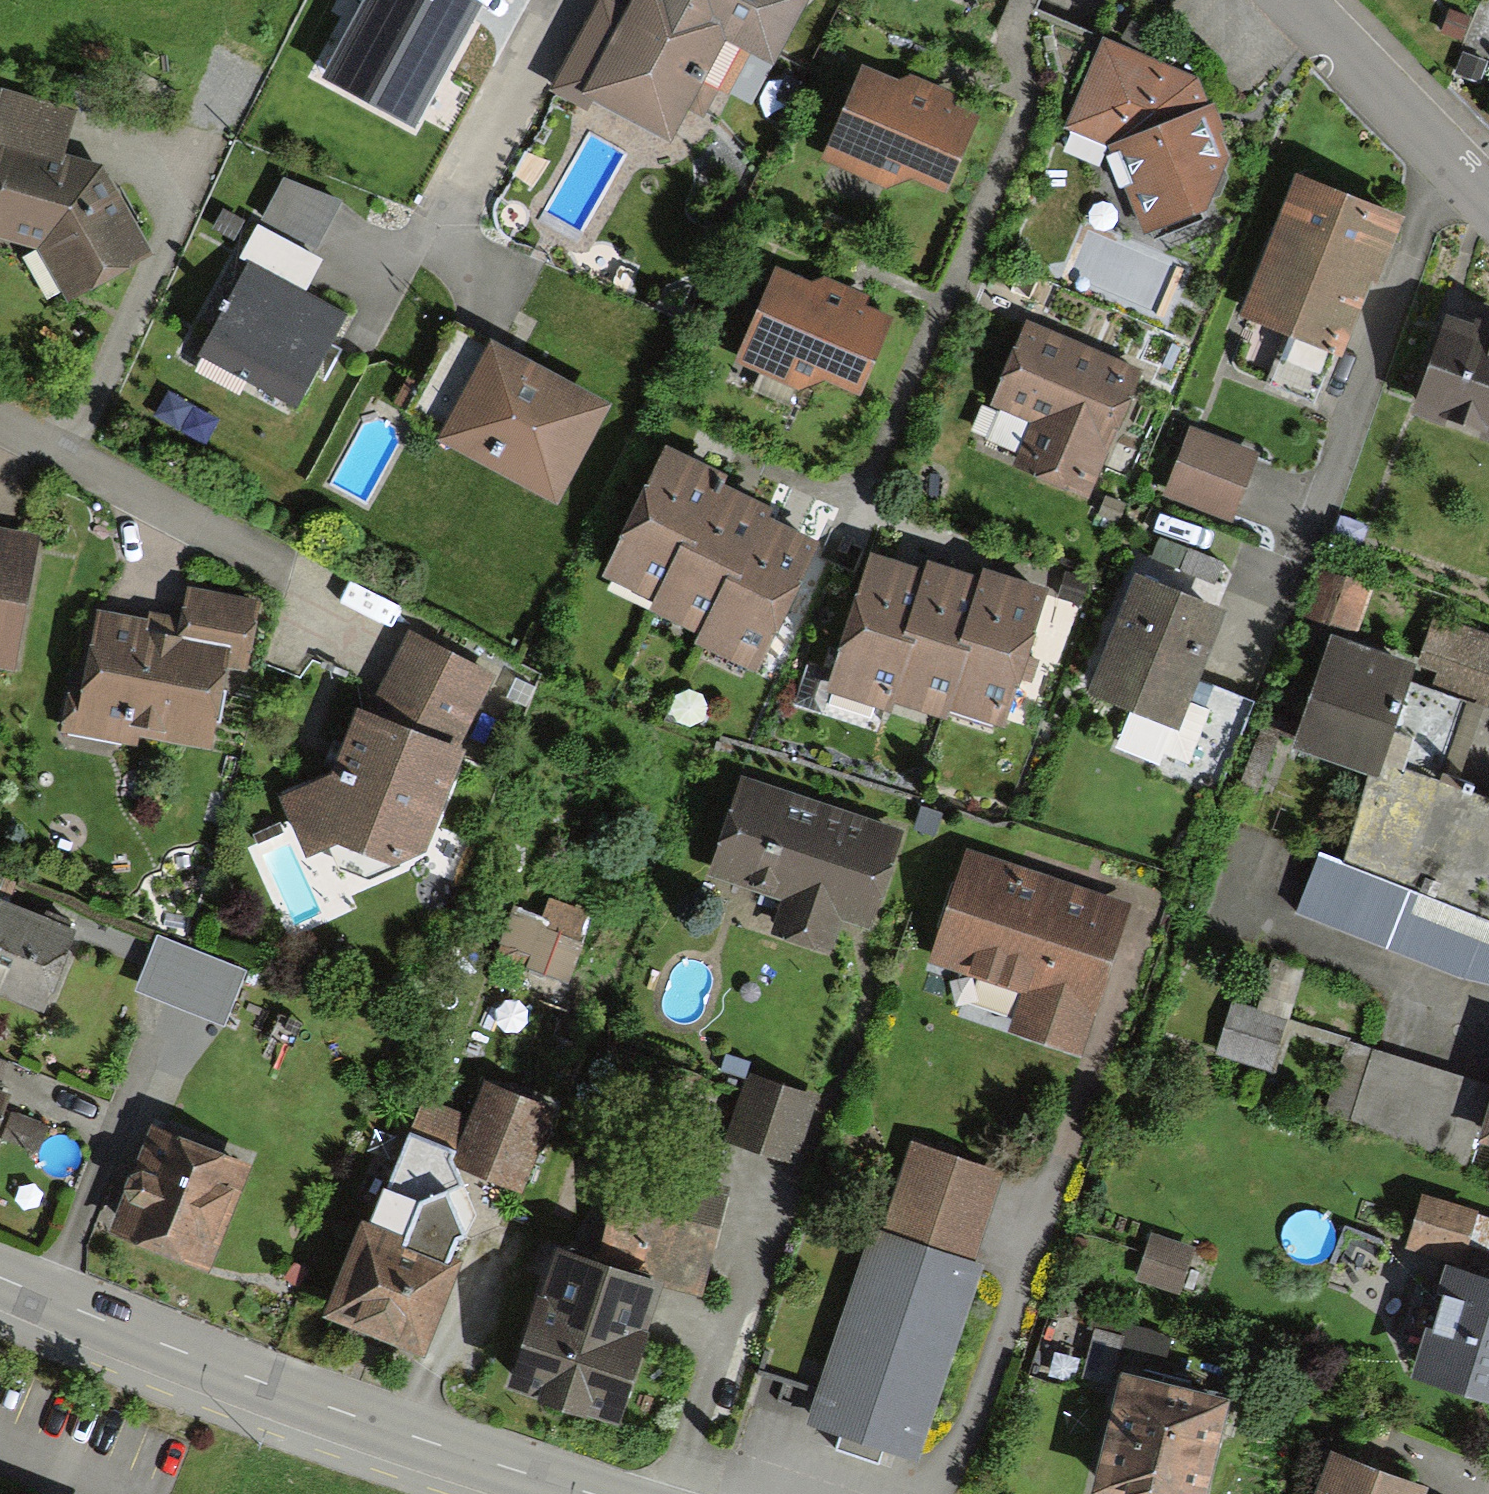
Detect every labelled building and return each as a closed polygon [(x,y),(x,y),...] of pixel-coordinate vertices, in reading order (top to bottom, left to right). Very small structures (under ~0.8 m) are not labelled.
[(480,5),(471,0),(352,0),(328,47),(431,100),(480,5)] [(592,96),(668,135),(720,33),(768,57),(797,0),(641,0),(592,96)] [(1195,85),(1101,53),(1073,128),(1122,142),(1152,230),(1234,198),(1195,85)] [(835,149),(937,198),(971,126),(869,77),(835,149)] [(141,258),(101,170),(60,162),(70,116),(8,99),(0,133),(0,144),(9,147),(0,177),(0,232),(42,243),(68,294),(141,258)] [(1301,182),(1248,314),(1345,353),(1398,221),(1301,182)] [(289,279),(327,208),(285,185),(246,256),(289,279)] [(288,399),(331,323),(247,275),(203,351),(288,399)] [(783,283),(746,361),(848,409),(885,331),(783,283)] [(1452,327),(1418,412),(1488,440),(1488,342),(1452,327)] [(1087,493),(1133,379),(1030,338),(1002,406),(1038,420),(1019,466),(1087,493)] [(562,490),(604,411),(493,354),(452,433),(562,490)] [(1226,517),(1249,460),(1194,438),(1171,495),(1226,517)] [(613,584),(660,607),(716,494),(720,486),(673,463),(613,584)] [(656,613),(710,640),(767,527),(770,521),(716,494),(660,607),(656,613)] [(813,550),(767,527),(710,640),(707,648),(753,671),(813,550)] [(7,667),(29,545),(0,539),(0,666),(7,667)] [(879,709),(928,579),(882,562),(833,692),(879,709)] [(938,717),(985,589),(931,570),(885,697),(938,717)] [(1305,614),(1343,625),(1354,587),(1316,576),(1305,614)] [(990,579),(943,707),(999,727),(1045,599),(990,579)] [(1173,724),(1216,616),(1142,586),(1098,694),(1173,724)] [(73,690),(68,734),(210,752),(222,658),(247,661),(254,606),(202,600),(198,632),(104,621),(95,692),(73,690)] [(1434,622),(1415,675),(1488,702),(1488,642),(1434,622)] [(340,841),(412,870),(479,677),(400,633),(336,785),(285,801),(304,854),(340,841)] [(1381,775),(1385,766),(1451,794),(1484,716),(1405,682),(1407,676),(1343,648),(1303,742),(1381,775)] [(1488,921),(1488,808),(1392,773),(1356,873),(1488,921)] [(722,870),(865,921),(894,840),(751,789),(722,870)] [(1121,910),(972,858),(936,959),(1034,993),(1021,1030),(1073,1049),(1121,910)] [(3,908),(0,917),(0,993),(48,1010),(76,933),(3,908)] [(490,952),(560,972),(572,932),(501,912),(490,952)] [(226,1022),(245,973),(158,939),(138,988),(226,1022)] [(1273,1024),(1230,1009),(1216,1049),(1259,1064),(1273,1024)] [(1365,1055),(1343,1121),(1468,1163),(1488,1101),(1488,1097),(1365,1055)] [(734,1143),(788,1161),(808,1104),(755,1085),(734,1143)] [(338,1314),(418,1348),(467,1231),(446,1193),(457,1159),(521,1185),(551,1115),(488,1089),(473,1125),(426,1105),(338,1314)] [(107,1225),(205,1274),(253,1179),(155,1130),(107,1225)] [(993,1181),(902,1154),(822,1424),(914,1450),(993,1181)] [(696,1279),(719,1199),(639,1176),(615,1256),(696,1279)] [(1470,1220),(1428,1205),(1414,1246),(1457,1260),(1470,1220)] [(1155,1239),(1140,1277),(1177,1292),(1192,1253),(1155,1239)] [(612,1416),(656,1293),(561,1259),(518,1383),(612,1416)] [(1456,1268),(1420,1372),(1488,1396),(1488,1279),(1456,1268)] [(1111,1493),(1199,1493),(1222,1404),(1131,1380),(1102,1492),(1111,1493)] [(1335,1477),(1329,1493),(1382,1493),(1335,1477)]
